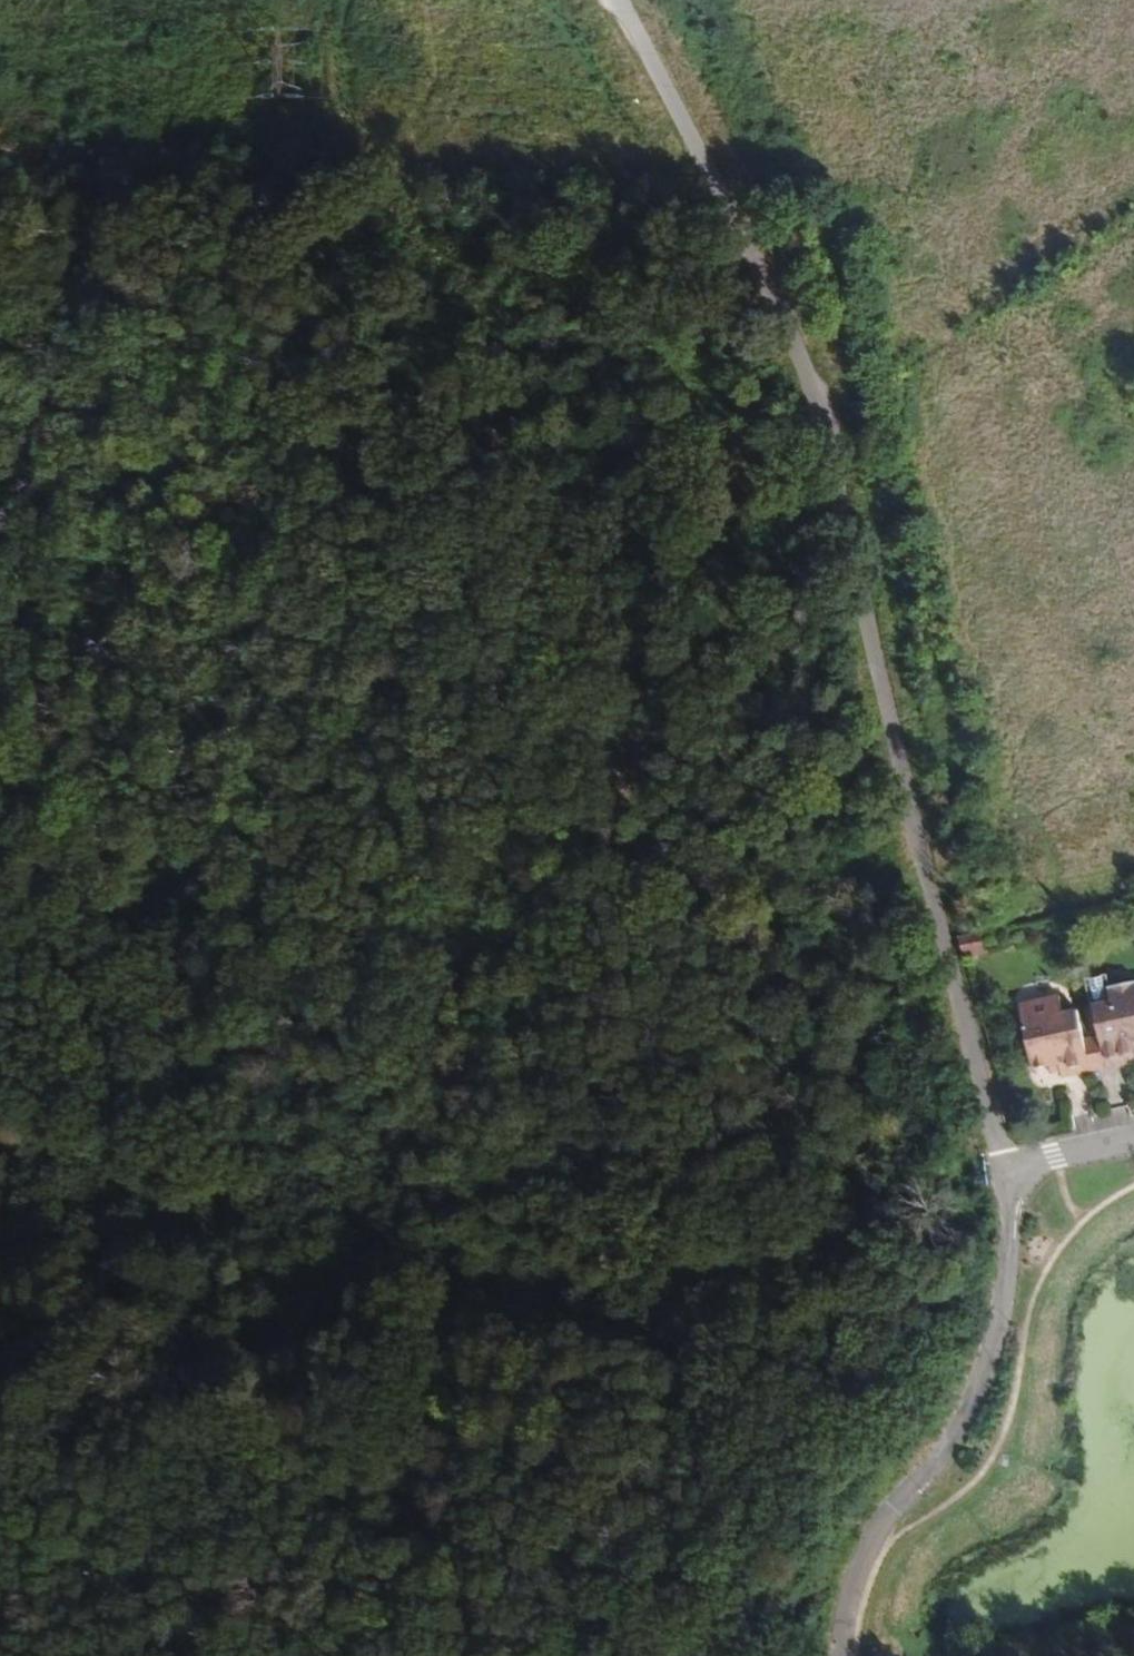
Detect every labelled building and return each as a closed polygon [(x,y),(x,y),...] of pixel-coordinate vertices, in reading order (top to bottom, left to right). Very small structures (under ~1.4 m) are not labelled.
[(985,953),(980,932),(958,936),(964,959),(985,953)] [(1108,987),(1106,976),(1085,980),(1090,1004),(1093,1003),(1110,1000),(1108,987)] [(1091,1071),(1133,1061),(1133,1050),(1133,1045),(1133,1044),(1133,982),(1108,987),(1110,1000),(1093,1003),(1094,1009),(1098,1028),(1099,1035),(1084,1039),(1091,1071)] [(1062,1077),(1091,1071),(1084,1039),(1079,1014),(1064,1017),(1060,999),(1020,1008),(1033,1068),(1051,1065),(1059,1063),(1061,1071),(1062,1077)] [(1098,1028),(1094,1009),(1086,1011),(1089,1030),(1098,1028)] [(1061,1071),(1059,1063),(1051,1065),(1053,1073),(1061,1071)]
